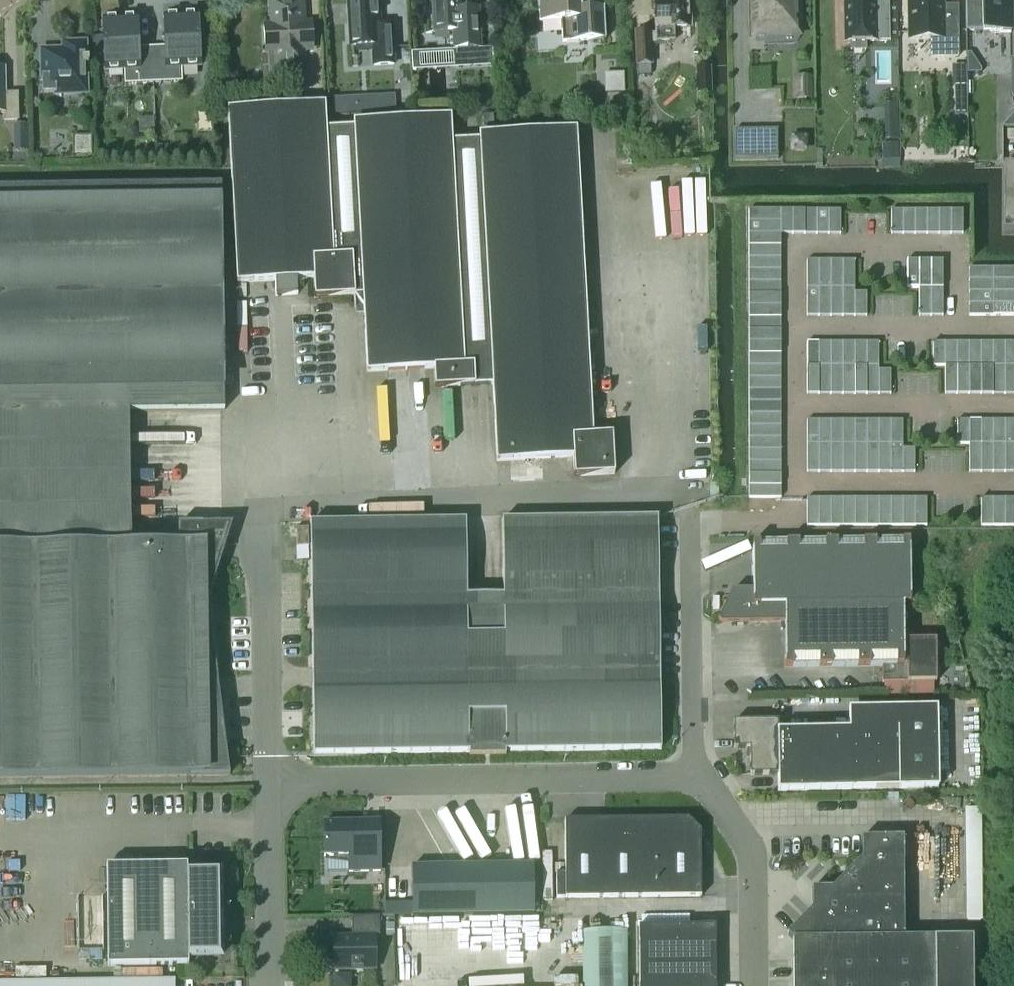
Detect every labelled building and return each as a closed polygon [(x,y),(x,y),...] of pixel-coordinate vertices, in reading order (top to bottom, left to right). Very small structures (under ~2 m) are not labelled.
[(268,3),(269,17),(271,19),(272,23),(269,23),(271,54),(275,54),(277,76),(303,75),(302,53),(313,52),(311,21),(302,22),(301,12),(304,9),(303,4),(301,1),(281,2),(279,0),(274,0),(270,0),(268,3)] [(350,46),(372,45),(372,51),(373,66),(393,64),(393,50),(391,25),(379,26),(378,0),(347,0),(350,46)] [(429,16),(430,33),(452,31),(453,49),(480,48),(480,36),(478,8),(459,9),(459,0),(431,0),(432,16),(429,16)] [(539,21),(561,20),(562,41),(587,40),(587,41),(605,40),(603,8),(581,9),(581,0),(538,0),(539,21)] [(634,33),(637,78),(651,77),(649,42),(672,42),(672,29),(689,28),(688,9),(686,9),(685,0),(653,0),(654,35),(649,36),(648,32),(634,33)] [(752,37),(755,37),(764,37),(800,36),(800,34),(800,27),(799,0),(751,0),(752,37)] [(844,42),(850,42),(850,50),(865,49),(865,41),(889,41),(897,41),(897,3),(889,3),(876,3),(876,0),(843,0),(844,42)] [(908,39),(930,39),(930,58),(957,57),(957,6),(955,6),(955,11),(943,11),(943,6),(943,0),(908,0),(908,39)] [(964,5),(965,31),(982,30),(982,33),(1010,33),(1009,0),(981,0),(981,5),(964,5)] [(164,47),(151,47),(152,83),(181,82),(181,67),(200,66),(197,14),(162,16),(164,47)] [(137,17),(102,18),(104,71),(123,70),(124,84),(152,83),(151,47),(138,48),(137,17)] [(52,62),(41,62),(42,93),(66,92),(66,84),(84,84),(83,66),(86,65),(86,61),(83,61),(83,43),(62,44),(62,50),(52,51),(52,62)] [(970,53),(966,53),(967,73),(980,73),(980,69),(970,53)] [(0,67),(0,111),(3,111),(4,119),(17,119),(16,93),(4,94),(3,67),(0,67)] [(710,67),(696,67),(697,94),(711,94),(710,67)] [(297,86),(289,87),(290,99),(302,98),(302,90),(297,86)] [(966,86),(954,87),(955,115),(966,115),(966,86)] [(349,97),(334,98),(335,114),(350,113),(349,97)] [(324,104),(227,109),(236,283),(274,281),(275,296),(297,295),(296,280),(313,279),(314,298),(362,296),(353,127),(326,129),(325,104),(324,104)] [(493,114),(484,115),(485,125),(493,125),(493,114)] [(450,116),(353,121),(353,127),(362,296),(366,372),(433,369),(434,388),(492,385),(479,140),(452,141),(450,116)] [(27,125),(15,125),(16,139),(27,139),(27,125)] [(576,129),(478,134),(479,140),(492,385),(496,461),(573,457),(574,477),(614,474),(612,434),(592,435),(576,129)] [(777,129),(734,130),(735,158),(746,158),(777,157),(777,129)] [(805,136),(791,137),(792,151),(806,151),(805,136)] [(168,146),(156,146),(156,157),(168,157),(168,146)] [(897,146),(881,146),(881,162),(897,162),(897,146)] [(1001,168),(1001,235),(1013,235),(1013,168),(1001,168)] [(229,775),(227,762),(227,759),(227,758),(219,697),(217,680),(207,602),(221,558),(232,523),(177,525),(178,543),(130,544),(129,472),(129,412),(224,410),(222,287),(221,184),(181,185),(0,187),(0,778),(229,775)] [(780,210),(748,210),(748,222),(780,222),(780,210)] [(792,210),(780,210),(780,222),(780,234),(792,234),(792,210)] [(804,210),(792,210),(792,234),(804,234),(804,210)] [(816,210),(804,210),(804,234),(816,234),(816,210)] [(828,210),(816,210),(816,234),(828,234),(828,210)] [(840,210),(828,210),(828,234),(840,234),(840,210)] [(902,210),(890,210),(890,234),(902,234),(902,210)] [(914,210),(902,210),(902,234),(914,234),(914,210)] [(926,210),(914,210),(914,234),(926,234),(926,210)] [(938,210),(926,210),(926,234),(938,234),(938,210)] [(950,210),(938,210),(938,234),(950,234),(950,210)] [(962,210),(950,210),(950,234),(962,234),(962,210)] [(780,222),(748,222),(748,234),(780,234),(780,222)] [(780,234),(748,234),(748,246),(780,246),(780,234)] [(780,246),(748,246),(748,258),(780,258),(780,246)] [(780,258),(748,258),(748,270),(780,270),(780,258)] [(818,260),(806,260),(806,288),(818,288),(818,260)] [(830,260),(818,260),(818,288),(830,288),(830,260)] [(842,260),(830,260),(830,288),(842,288),(842,260)] [(854,260),(842,260),(842,288),(854,288),(854,260)] [(918,260),(906,260),(906,288),(918,288),(918,260)] [(930,260),(918,260),(918,288),(930,288),(930,260)] [(942,260),(930,260),(930,288),(942,288),(942,260)] [(992,268),(968,268),(968,280),(992,280),(992,268)] [(992,268),(992,280),(1013,280),(1013,268),(992,268)] [(780,270),(748,270),(748,282),(780,282),(780,270)] [(992,280),(968,280),(968,292),(992,292),(992,280)] [(992,280),(992,292),(1013,292),(1013,280),(992,280)] [(780,282),(748,282),(748,294),(780,294),(780,282)] [(818,288),(806,288),(806,316),(818,316),(818,288)] [(830,288),(818,288),(818,316),(830,316),(830,288)] [(842,288),(830,288),(830,316),(842,316),(842,288)] [(854,288),(842,288),(842,316),(854,316),(854,292),(854,288)] [(930,288),(918,288),(918,316),(930,316),(930,288)] [(942,288),(930,288),(930,316),(942,316),(942,288)] [(866,292),(854,292),(854,316),(866,316),(866,292)] [(992,292),(968,292),(968,304),(992,304),(992,292)] [(992,292),(992,304),(1013,304),(1013,292),(992,292)] [(780,294),(748,294),(748,306),(780,306),(780,294)] [(992,304),(968,304),(968,316),(992,316),(992,304)] [(992,304),(992,316),(1013,316),(1013,304),(992,304)] [(780,306),(748,306),(748,318),(780,318),(780,306)] [(780,318),(748,318),(748,330),(780,330),(780,318)] [(780,330),(748,330),(748,342),(780,342),(780,330)] [(780,342),(748,342),(748,354),(780,354),(780,342)] [(818,342),(806,342),(806,366),(818,366),(818,342)] [(830,342),(818,342),(818,366),(830,366),(830,342)] [(842,342),(830,342),(830,366),(842,366),(842,342)] [(854,342),(842,342),(842,366),(854,366),(854,342)] [(866,342),(854,342),(854,366),(866,366),(866,342)] [(878,342),(866,342),(866,366),(878,366),(878,342)] [(944,342),(932,342),(932,366),(944,366),(944,342)] [(956,342),(944,342),(944,366),(956,366),(956,342)] [(968,342),(956,342),(956,366),(968,366),(968,342)] [(980,342),(968,342),(968,366),(980,366),(980,342)] [(992,342),(980,342),(980,366),(992,366),(992,342)] [(1004,342),(992,342),(992,366),(1004,366),(1004,342)] [(1004,342),(1004,366),(1013,366),(1013,342),(1004,342)] [(780,354),(748,354),(748,366),(780,366),(780,354)] [(780,366),(748,366),(748,378),(780,378),(780,366)] [(818,366),(806,366),(806,394),(818,394),(818,366)] [(830,366),(818,366),(818,394),(830,394),(830,366)] [(842,366),(830,366),(830,394),(842,394),(842,366)] [(854,366),(842,366),(842,394),(854,394),(854,366)] [(866,366),(854,366),(854,394),(866,394),(866,366)] [(878,366),(866,366),(866,394),(878,394),(878,370),(878,366)] [(956,366),(944,366),(944,394),(956,394),(956,366)] [(968,366),(956,366),(956,394),(968,394),(968,366)] [(980,366),(968,366),(968,394),(980,394),(980,366)] [(992,366),(980,366),(980,394),(992,394),(992,366)] [(1004,366),(992,366),(992,394),(1004,394),(1004,366)] [(1004,366),(1004,394),(1013,394),(1013,366),(1004,366)] [(890,370),(878,370),(878,394),(890,394),(890,370)] [(780,378),(748,378),(748,390),(780,390),(780,378)] [(780,390),(748,390),(748,402),(780,402),(780,390)] [(780,402),(748,402),(748,414),(780,414),(780,402)] [(780,414),(748,414),(748,426),(780,426),(780,414)] [(818,420),(806,420),(806,444),(818,444),(818,420)] [(830,420),(818,420),(818,444),(830,444),(830,420)] [(842,420),(830,420),(830,444),(842,444),(842,420)] [(854,420),(842,420),(842,444),(854,444),(854,420)] [(866,420),(854,420),(854,444),(866,444),(866,420)] [(878,420),(866,420),(866,444),(878,444),(878,420)] [(890,420),(878,420),(878,444),(890,444),(890,420)] [(902,420),(890,420),(890,444),(902,444),(902,420)] [(968,420),(956,420),(956,444),(968,444),(968,420)] [(980,420),(968,420),(968,444),(980,444),(980,420)] [(992,420),(980,420),(980,444),(992,444),(992,420)] [(1004,420),(992,420),(992,444),(1004,444),(1004,420)] [(1004,420),(1004,444),(1013,444),(1013,420),(1004,420)] [(780,426),(748,426),(748,438),(780,438),(780,426)] [(780,438),(748,438),(748,450),(780,450),(780,438)] [(818,444),(806,444),(806,451),(806,472),(818,472),(818,444)] [(830,444),(818,444),(818,472),(830,472),(830,444)] [(842,444),(830,444),(830,472),(842,472),(842,444)] [(854,444),(842,444),(842,472),(854,472),(854,444)] [(866,444),(854,444),(854,472),(866,472),(866,444)] [(878,444),(866,444),(866,472),(878,472),(878,444)] [(890,444),(878,444),(878,472),(890,472),(890,444)] [(902,444),(890,444),(890,472),(902,472),(902,448),(902,444)] [(980,444),(968,444),(968,447),(968,451),(968,472),(980,472),(980,444)] [(992,444),(980,444),(980,472),(992,472),(992,444)] [(1004,444),(992,444),(992,472),(1004,472),(1004,444)] [(1004,444),(1004,472),(1013,472),(1013,444),(1004,444)] [(914,448),(902,448),(902,472),(914,472),(914,448)] [(780,450),(748,450),(748,462),(780,462),(780,451),(780,450)] [(780,462),(748,462),(748,474),(780,474),(780,462)] [(780,474),(748,474),(748,486),(780,486),(780,474)] [(780,486),(748,486),(748,498),(774,498),(780,498),(780,486)] [(818,498),(806,498),(806,501),(806,526),(807,526),(818,526),(818,498)] [(830,498),(818,498),(818,526),(830,526),(830,498)] [(842,498),(830,498),(830,526),(842,526),(842,498)] [(854,498),(842,498),(842,526),(854,526),(854,498)] [(866,498),(854,498),(854,526),(866,526),(866,498)] [(878,498),(866,498),(866,526),(878,526),(878,498)] [(890,498),(878,498),(878,526),(890,526),(890,498)] [(902,498),(890,498),(890,526),(902,526),(902,498)] [(914,498),(902,498),(902,526),(914,526),(914,498)] [(926,498),(914,498),(914,526),(926,526),(926,498)] [(992,498),(980,498),(980,526),(992,526),(992,498)] [(1004,498),(992,498),(992,526),(1004,526),(1004,498)] [(1004,498),(1004,526),(1013,526),(1013,498),(1004,498)] [(465,520),(309,522),(311,668),(312,755),(661,750),(657,517),(501,519),(503,615),(467,616),(465,520)] [(308,527),(296,528),(296,533),(296,542),(296,547),(308,547),(308,527)] [(731,591),(717,621),(721,624),(784,623),(784,621),(784,606),(902,604),(909,604),(909,540),(751,542),(752,584),(752,591),(731,591)] [(784,606),(784,621),(784,623),(785,667),(882,666),(882,682),(885,682),(885,695),(934,694),(934,682),(936,682),(935,640),(903,640),(902,604),(784,606)] [(777,721),(733,722),(733,748),(733,749),(749,749),(749,776),(777,775),(778,791),(938,788),(936,708),(896,709),(897,729),(778,731),(777,721)] [(565,873),(556,873),(556,898),(565,898),(700,897),(700,831),(688,819),(564,820),(564,822),(565,873)] [(364,822),(323,823),(324,857),(327,857),(327,872),(348,871),(348,872),(380,872),(379,822),(378,822),(364,822)] [(786,935),(801,950),(792,959),(792,985),(972,985),(972,937),(934,938),(904,938),(903,837),(861,838),(861,858),(832,888),(811,888),(812,908),(786,935)] [(564,864),(553,865),(553,873),(564,873),(564,864)] [(186,865),(106,867),(107,967),(188,965),(188,957),(220,957),(219,893),(219,873),(187,873),(186,865)] [(532,865),(411,867),(412,915),(533,913),(532,865)] [(411,902),(384,903),(384,916),(412,915),(411,902)] [(328,946),(325,949),(325,958),(329,961),(333,961),(333,971),(375,970),(374,937),(379,936),(379,916),(351,917),(351,936),(332,937),(332,946),(328,946)] [(393,924),(385,924),(385,936),(393,936),(393,924)] [(638,927),(640,985),(714,985),(712,925),(699,925),(638,927)] [(582,932),(582,985),(627,985),(626,931),(582,932)] [(333,974),(333,985),(349,985),(349,974),(333,974)]
